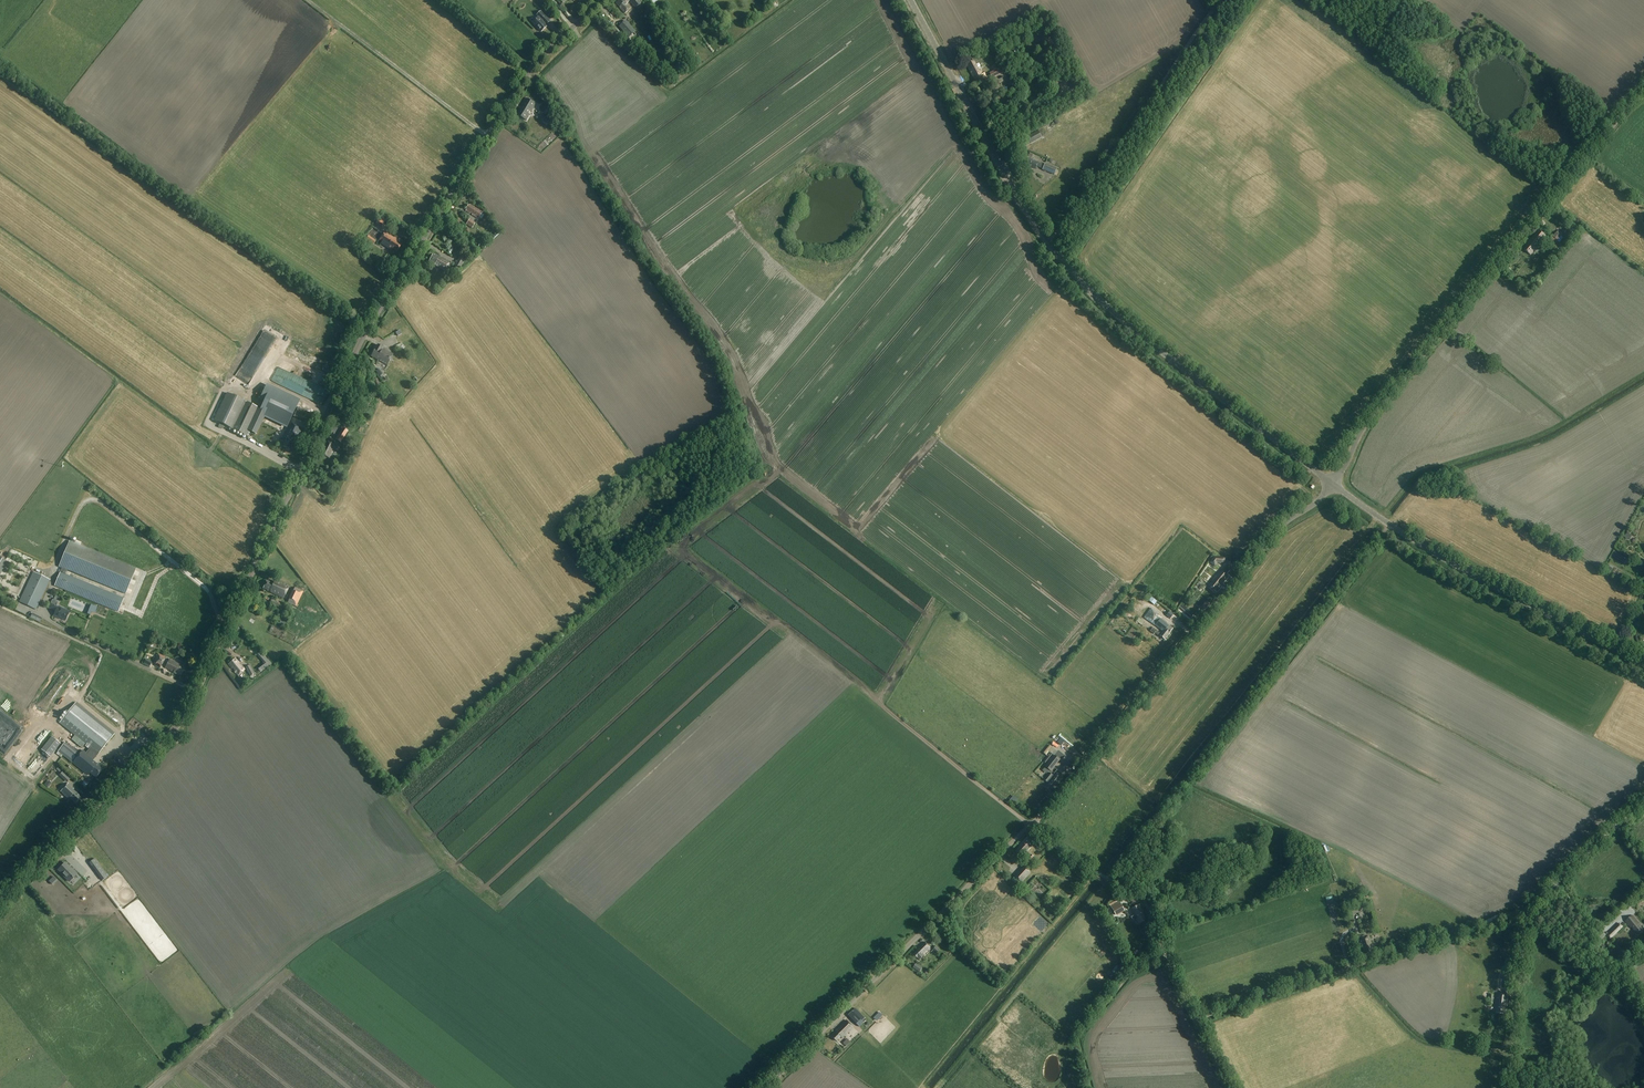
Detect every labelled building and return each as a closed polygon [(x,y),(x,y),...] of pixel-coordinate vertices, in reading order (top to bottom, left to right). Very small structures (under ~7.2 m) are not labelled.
[(639,1),(638,0),(627,0),(626,1),(625,0),(620,0),(615,4),(624,14),(631,8),(627,4),(630,1),(634,6),(639,1)] [(616,17),(619,14),(612,5),(610,7),(611,9),(610,10),(616,17)] [(535,26),(541,33),(548,27),(543,22),(547,18),(541,11),(537,16),(541,21),(535,26)] [(528,13),(520,20),(533,36),(536,34),(534,31),(537,29),(534,26),(537,24),(528,13)] [(626,20),(619,27),(628,38),(635,31),(626,20)] [(978,70),(973,61),(967,64),(975,80),(983,76),(980,69),(978,70)] [(1004,65),(989,73),(992,79),(1007,70),(1004,65)] [(531,112),(536,105),(527,99),(521,108),(520,110),(521,111),(518,116),(526,121),(530,116),(528,114),(530,111),(531,112)] [(538,116),(546,124),(550,120),(542,112),(538,116)] [(1038,132),(1027,138),(1031,144),(1041,138),(1038,132)] [(1044,166),(1038,163),(1027,158),(1024,165),(1029,167),(1035,169),(1037,167),(1043,169),(1042,170),(1054,175),(1057,169),(1045,164),(1044,166)] [(1028,170),(1046,178),(1047,175),(1029,168),(1028,170)] [(474,207),(470,204),(469,206),(468,205),(465,209),(466,210),(466,211),(470,214),(470,213),(472,215),(478,219),(479,218),(481,219),(484,215),(481,214),(482,212),(476,208),(476,209),(474,208),(474,207)] [(460,208),(459,211),(470,217),(471,215),(460,208)] [(374,223),(380,227),(386,219),(380,215),(374,223)] [(469,219),(466,225),(472,228),(475,223),(469,219)] [(456,223),(452,228),(458,232),(462,226),(456,223)] [(1552,237),(1553,237),(1551,239),(1555,242),(1557,240),(1557,241),(1561,236),(1560,235),(1562,233),(1558,230),(1556,233),(1556,232),(1552,237)] [(1531,255),(1545,236),(1539,231),(1528,245),(1529,245),(1525,250),(1531,255)] [(382,244),(391,250),(392,249),(396,252),(402,244),(396,240),(397,240),(385,232),(380,239),(382,241),(381,243),(382,244)] [(365,240),(372,245),(375,241),(368,236),(366,240),(365,240)] [(450,263),(434,254),(433,255),(432,255),(428,262),(445,271),(450,263)] [(459,258),(455,265),(460,268),(464,260),(459,258)] [(385,351),(382,350),(383,348),(377,345),(371,356),(387,365),(393,355),(386,350),(385,351)] [(361,360),(374,368),(376,366),(379,368),(381,365),(364,355),(361,360)] [(228,394),(215,421),(247,436),(249,431),(256,435),(264,418),(264,417),(269,420),(270,420),(286,428),(288,424),(292,416),(296,407),(300,400),(266,385),(260,399),(264,401),(261,409),(260,409),(228,394)] [(312,415),(298,407),(293,417),(308,424),(312,415)] [(280,441),(284,443),(283,447),(291,450),(296,440),(297,441),(302,430),(290,424),(284,438),(282,437),(281,439),(280,441)] [(340,442),(343,438),(338,434),(335,439),(340,442)] [(320,454),(329,458),(335,445),(326,441),(324,446),(325,447),(323,450),(322,449),(320,454)] [(136,569),(80,546),(81,543),(75,541),(74,543),(69,541),(59,566),(62,568),(55,585),(119,611),(124,599),(64,575),(67,569),(126,594),(136,569)] [(1213,556),(1209,563),(1215,566),(1217,563),(1224,564),(1225,557),(1213,556)] [(8,562),(0,557),(0,574),(8,562)] [(1209,586),(1216,592),(1221,587),(1220,586),(1229,576),(1222,570),(1209,586)] [(19,602),(36,610),(50,580),(33,572),(19,602)] [(269,592),(283,599),(289,587),(278,582),(277,583),(274,581),(272,584),(266,581),(263,588),(267,590),(269,592)] [(287,603),(296,607),(303,591),(295,587),(287,603)] [(277,597),(257,589),(256,592),(276,600),(277,597)] [(70,612),(56,605),(58,602),(55,601),(58,595),(56,594),(53,600),(52,599),(51,603),(48,608),(56,612),(53,616),(57,618),(58,617),(66,621),(70,612)] [(270,604),(282,608),(283,605),(272,600),(270,604)] [(95,612),(97,607),(92,605),(88,614),(90,615),(91,612),(95,614),(95,612)] [(1152,623),(1155,625),(1163,632),(1160,635),(1165,639),(1173,629),(1160,619),(1157,616),(1159,614),(1151,608),(1144,618),(1151,624),(1152,623)] [(30,618),(39,623),(42,618),(32,613),(30,618)] [(263,662),(263,664),(257,668),(260,672),(272,664),(260,651),(257,655),(263,662)] [(154,661),(157,662),(155,666),(160,668),(166,657),(158,653),(154,661)] [(236,673),(238,675),(244,670),(243,668),(235,658),(228,664),(236,673)] [(173,673),(181,677),(185,668),(170,660),(165,669),(173,673)] [(223,663),(232,675),(234,673),(223,660),(219,664),(220,666),(223,663)] [(229,677),(232,675),(222,664),(220,666),(229,677)] [(245,668),(248,673),(250,676),(254,674),(252,671),(249,666),(245,668)] [(58,751),(63,755),(73,763),(89,775),(91,773),(96,778),(103,770),(93,761),(92,761),(114,734),(88,713),(76,703),(59,723),(86,745),(85,747),(89,750),(86,753),(83,751),(80,755),(65,742),(58,751)] [(108,723),(113,717),(104,708),(98,714),(108,723)] [(21,757),(35,737),(27,732),(14,752),(21,757)] [(30,758),(32,760),(38,754),(35,752),(30,758)] [(1045,763),(1052,754),(1051,753),(1044,762),(1045,763)] [(1045,767),(1050,771),(1059,759),(1054,755),(1045,767)] [(1071,761),(1065,756),(1061,761),(1067,766),(1071,761)] [(19,772),(25,774),(29,765),(23,763),(19,772)] [(1043,779),(1047,783),(1044,786),(1050,791),(1056,784),(1057,785),(1063,778),(1056,773),(1053,776),(1049,772),(1043,779)] [(71,797),(76,803),(81,797),(73,790),(74,789),(68,784),(61,792),(69,799),(71,797)] [(1016,851),(1022,856),(1034,844),(1027,837),(1019,845),(1020,847),(1016,851)] [(84,866),(78,858),(79,857),(76,854),(69,861),(82,877),(90,871),(85,865),(84,866)] [(89,862),(102,880),(107,877),(94,859),(89,862)] [(64,865),(59,869),(62,872),(61,873),(70,882),(77,874),(72,869),(70,871),(64,865)] [(1015,876),(1020,882),(1030,871),(1024,866),(1015,876)] [(69,887),(71,889),(72,888),(78,883),(76,881),(75,881),(69,887)] [(1360,894),(1350,897),(1351,899),(1352,903),(1352,904),(1362,901),(1360,894)] [(1110,906),(1116,915),(1124,910),(1118,901),(1110,906)] [(1131,909),(1139,924),(1146,920),(1142,912),(1143,911),(1139,904),(1131,909)] [(1364,905),(1352,908),(1354,914),(1366,910),(1364,905)] [(1633,915),(1626,921),(1631,927),(1636,933),(1637,932),(1639,934),(1643,930),(1643,926),(1643,927),(1633,915)] [(1619,923),(1606,935),(1610,939),(1623,927),(1619,923)] [(1601,940),(1611,930),(1608,927),(1598,937),(1601,940)] [(1374,952),(1372,946),(1372,945),(1369,937),(1366,938),(1363,939),(1360,940),(1364,950),(1366,955),(1374,952)] [(913,954),(919,960),(924,956),(922,955),(930,948),(924,942),(916,950),(917,951),(913,954)] [(916,964),(913,968),(919,972),(922,968),(916,964)] [(1509,994),(1498,993),(1497,1006),(1498,1006),(1497,1012),(1507,1013),(1509,994)] [(848,1016),(859,1027),(863,1022),(860,1020),(859,1018),(856,1015),(853,1012),(848,1016)] [(841,1038),(853,1027),(846,1021),(831,1035),(837,1041),(840,1037),(841,1038)]
